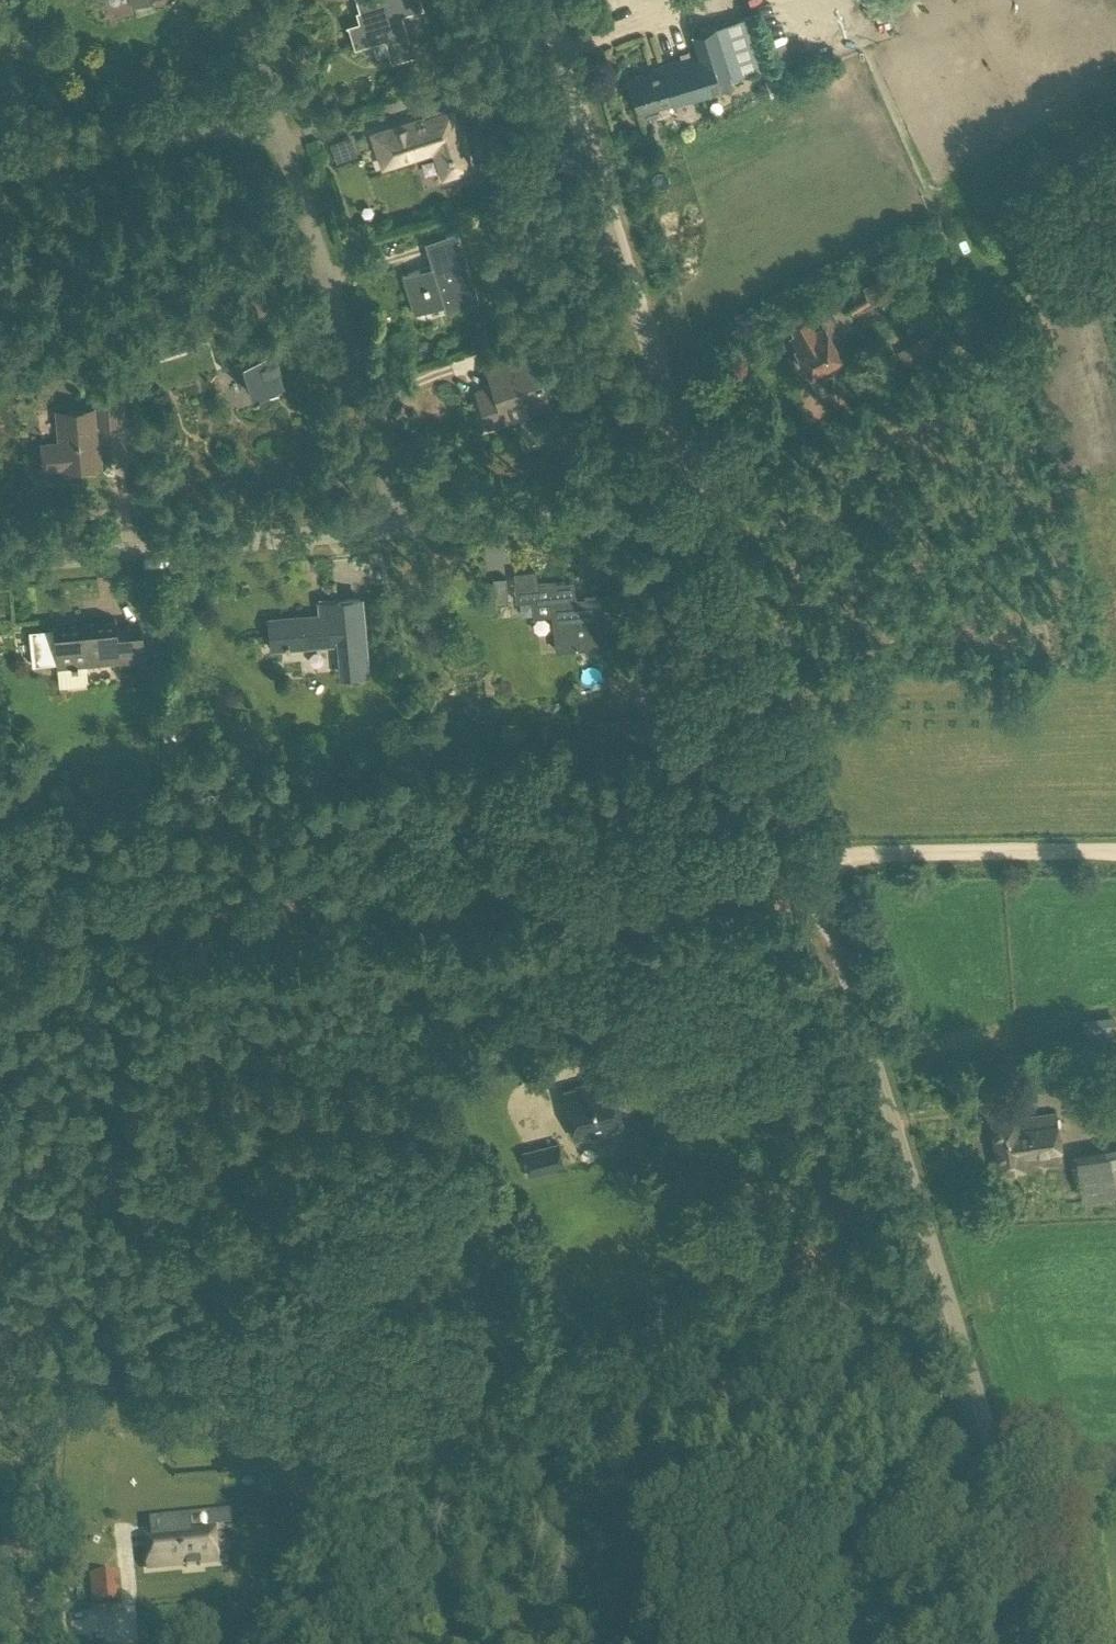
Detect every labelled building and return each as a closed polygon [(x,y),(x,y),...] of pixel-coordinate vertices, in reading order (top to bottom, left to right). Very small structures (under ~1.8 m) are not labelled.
[(349,24),(355,44),(374,39),(384,36),(389,53),(391,61),(415,54),(411,40),(410,40),(402,14),(424,8),(421,0),(355,0),(361,21),(349,24)] [(629,79),(640,113),(674,103),(675,106),(732,88),(729,80),(768,68),(752,16),(693,34),(699,53),(662,65),(663,68),(629,79)] [(373,135),(383,167),(438,150),(446,177),(470,169),(451,110),(470,104),(466,90),(424,103),(429,117),(373,135)] [(432,266),(401,275),(412,312),(443,302),(446,311),(479,301),(458,232),(443,237),(447,249),(428,254),(432,266)] [(853,273),(830,284),(836,297),(859,285),(853,273)] [(864,291),(840,303),(846,313),(851,311),(859,306),(869,301),(864,291)] [(806,315),(788,325),(795,337),(792,339),(801,357),(799,361),(804,370),(808,370),(810,373),(852,350),(842,333),(830,309),(828,305),(807,316),(806,315)] [(217,347),(224,369),(231,367),(235,361),(242,359),(251,390),(250,390),(251,395),(257,393),(259,391),(267,388),(270,396),(281,392),(283,391),(284,390),(284,388),(284,387),(278,366),(281,365),(277,355),(275,356),(273,349),(296,342),(290,324),(217,347)] [(180,350),(192,346),(188,331),(175,335),(180,350)] [(470,338),(439,348),(447,372),(478,362),(470,338)] [(904,352),(913,368),(937,354),(929,339),(904,352)] [(160,340),(148,344),(152,358),(165,354),(160,340)] [(476,392),(488,426),(506,420),(499,398),(524,389),(531,412),(550,405),(532,352),(486,367),(493,386),(476,392)] [(132,357),(128,358),(134,376),(137,375),(141,373),(135,356),(132,357)] [(59,444),(40,446),(42,471),(56,470),(100,466),(98,440),(96,423),(110,422),(121,421),(118,392),(95,394),(96,408),(56,412),(59,444)] [(535,571),(513,573),(516,601),(532,600),(534,617),(554,615),(557,650),(612,645),(608,597),(575,600),(574,581),(537,585),(535,571)] [(114,578),(114,590),(138,589),(137,577),(114,578)] [(508,603),(506,577),(493,578),(495,604),(508,603)] [(269,622),(272,648),(339,642),(342,677),(368,674),(361,599),(319,603),(320,617),(269,622)] [(33,630),(29,630),(29,632),(32,632),(34,662),(32,662),(32,665),(36,664),(36,663),(56,661),(57,667),(86,664),(119,661),(120,672),(146,669),(142,626),(117,629),(117,621),(53,627),(53,629),(33,631),(33,630)] [(173,712),(160,714),(164,739),(177,738),(173,712)] [(434,745),(438,761),(438,762),(445,760),(453,759),(449,742),(434,745)] [(1096,1025),(1063,1029),(1065,1046),(1098,1042),(1096,1025)] [(1080,1080),(1115,1074),(1115,1047),(1076,1053),(1080,1080)] [(563,1092),(575,1139),(624,1127),(612,1080),(563,1092)] [(993,1121),(1000,1169),(1021,1166),(1021,1164),(1061,1158),(1055,1114),(1015,1120),(1015,1118),(993,1121)] [(524,1152),(529,1175),(563,1167),(558,1144),(524,1152)] [(1075,1160),(1082,1200),(1115,1194),(1115,1146),(1077,1152),(1078,1159),(1075,1160)] [(69,1498),(58,1497),(57,1520),(67,1521),(69,1498)] [(204,1529),(145,1535),(149,1568),(208,1561),(204,1529)] [(119,1571),(89,1574),(92,1606),(122,1602),(119,1571)] [(292,1616),(292,1608),(293,1608),(292,1598),(279,1599),(279,1608),(280,1608),(281,1617),(292,1616)]
